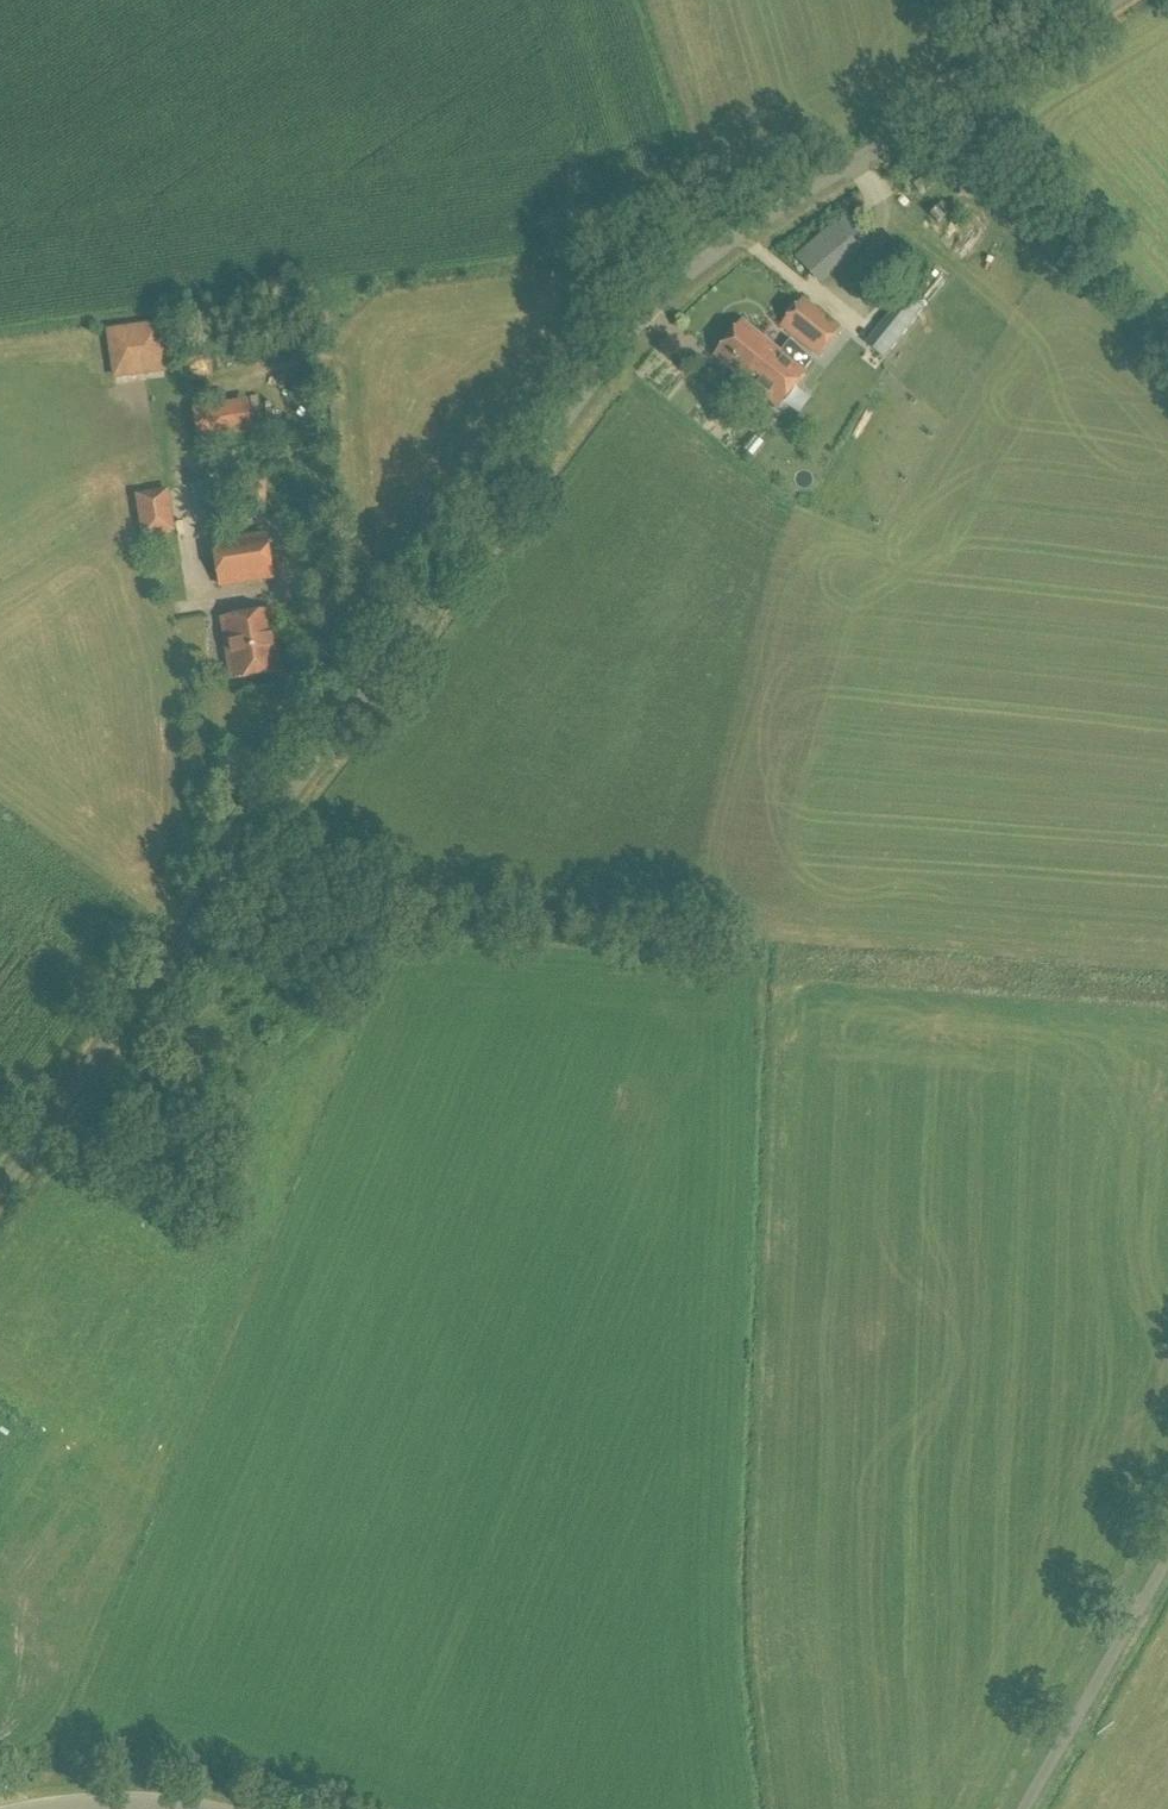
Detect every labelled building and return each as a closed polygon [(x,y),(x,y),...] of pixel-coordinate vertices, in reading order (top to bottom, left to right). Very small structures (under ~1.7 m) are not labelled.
[(845,219),(839,224),(836,221),(796,256),(818,281),(858,246),(853,240),(859,235),(845,219)] [(817,358),(842,329),(803,298),(778,327),(817,358)] [(167,373),(160,322),(106,329),(113,380),(167,373)] [(741,322),(714,355),(777,406),(804,373),(802,372),(810,362),(786,339),(776,351),(741,322)] [(199,444),(253,435),(248,402),(194,411),(199,444)] [(145,535),(174,530),(167,488),(138,492),(145,535)] [(218,589),(274,580),(267,533),(211,541),(218,589)] [(232,675),(277,668),(269,616),(224,623),(232,675)]
